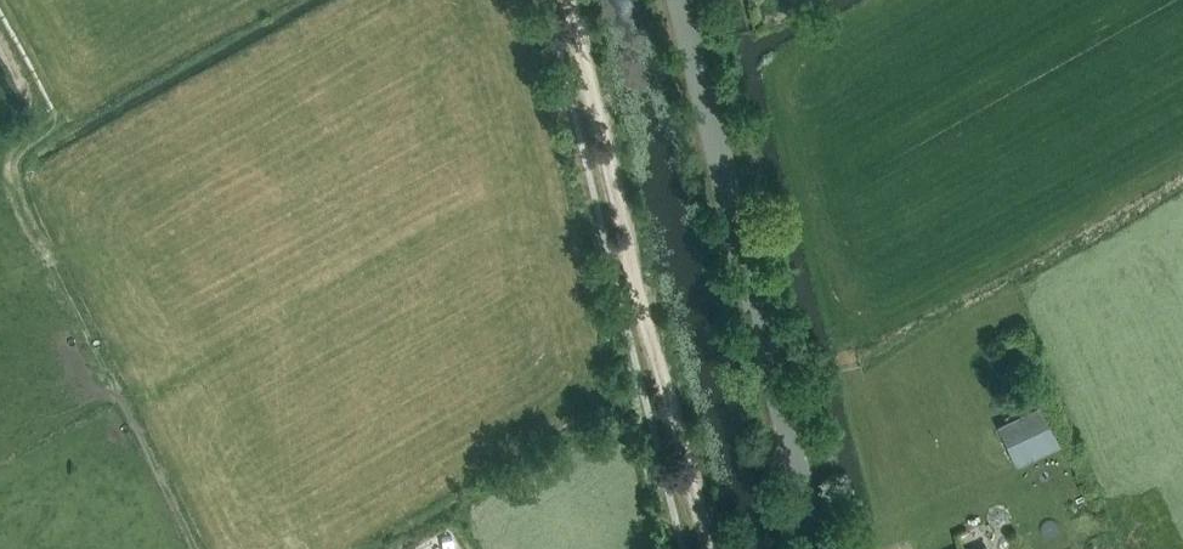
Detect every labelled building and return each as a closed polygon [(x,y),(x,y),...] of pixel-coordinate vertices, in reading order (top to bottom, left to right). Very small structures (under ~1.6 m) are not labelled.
[(773,26),(798,15),(791,0),(775,0),(763,5),(773,26)] [(1045,402),(1001,421),(1020,463),(1064,444),(1045,402)]
